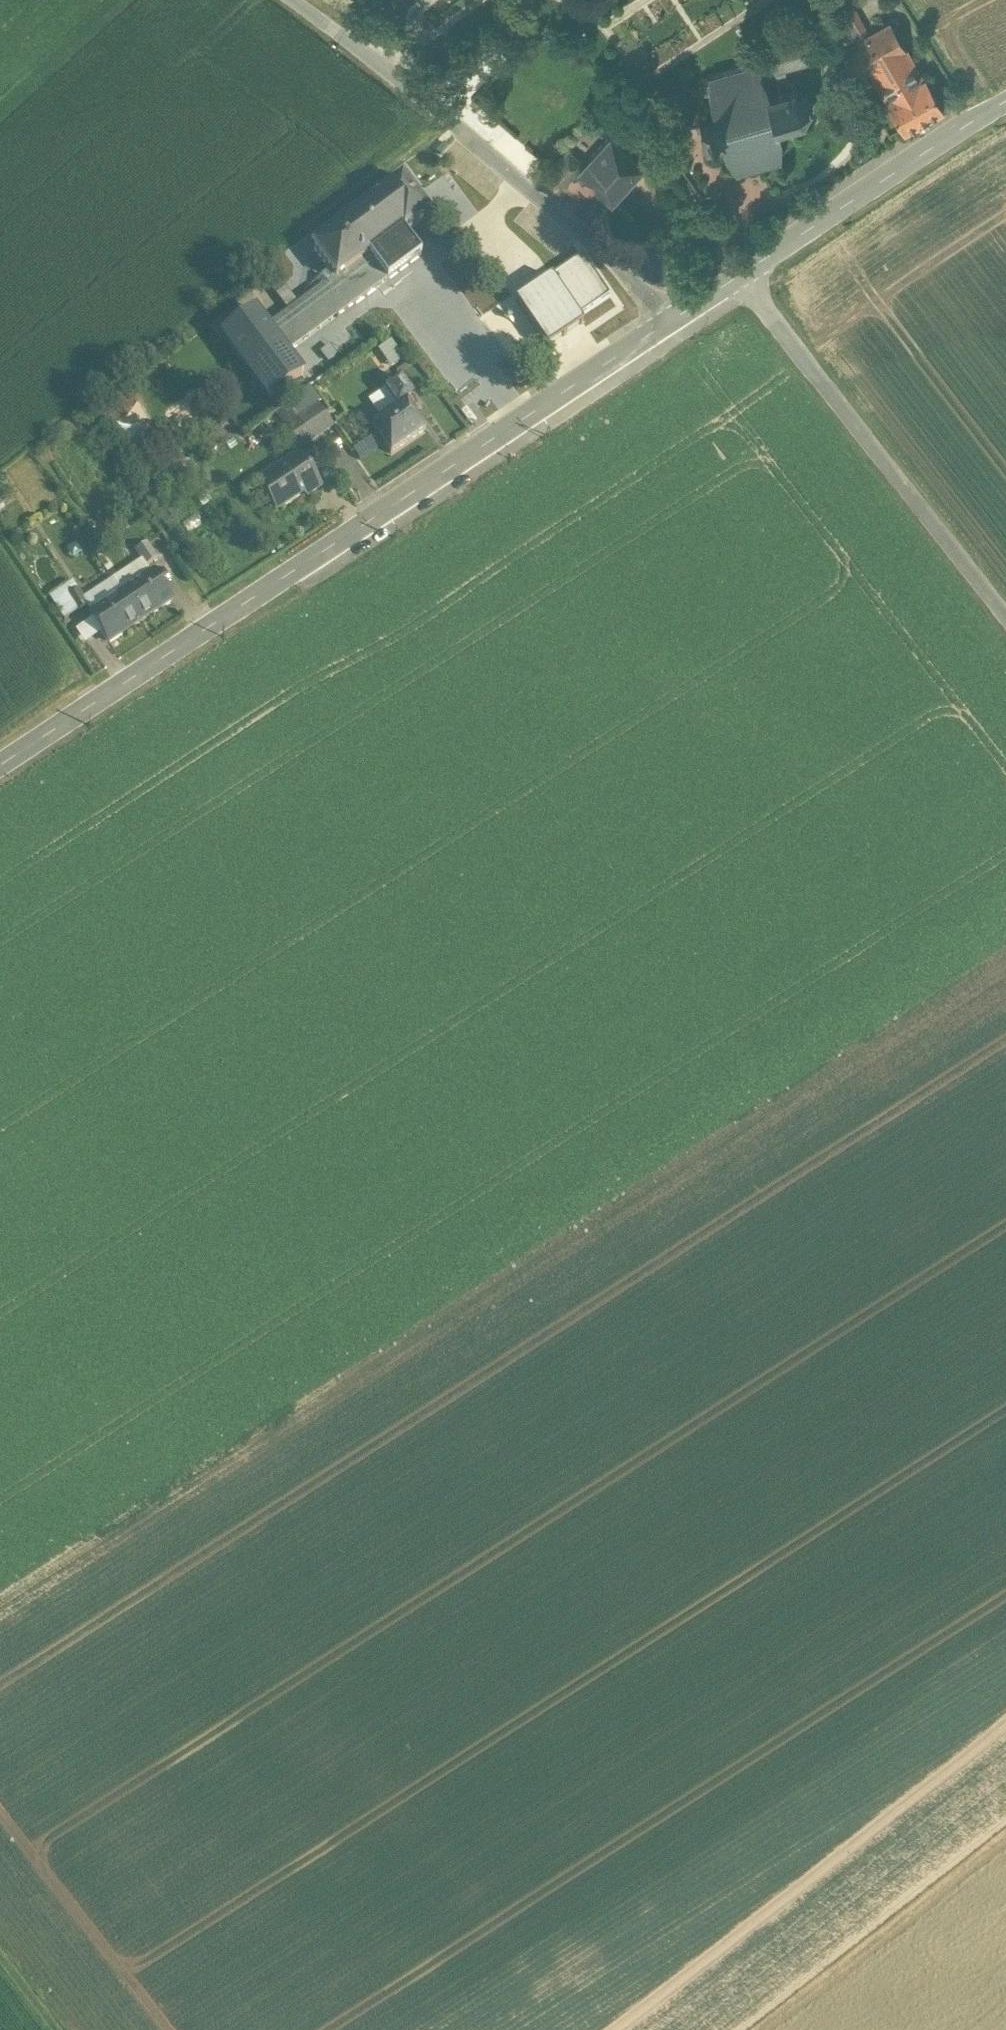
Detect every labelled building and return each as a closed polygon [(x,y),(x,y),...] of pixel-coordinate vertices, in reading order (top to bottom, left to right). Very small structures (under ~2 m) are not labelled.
[(847,46),(870,33),(852,2),(829,15),(847,46)] [(847,46),(840,50),(857,78),(869,71),(907,48),(891,21),(870,33),(847,46)] [(765,82),(753,63),(709,76),(709,83),(701,83),(701,93),(709,93),(709,98),(714,116),(699,120),(704,139),(720,134),(725,153),(736,172),(781,159),(780,137),(778,131),(779,131),(777,125),(787,123),(789,128),(792,127),(790,122),(799,119),(803,123),(805,121),(802,117),(807,108),(813,108),(813,105),(808,105),(805,94),(809,91),(808,89),(803,92),(793,87),(794,82),(791,81),(791,82),(788,81),(785,68),(808,61),(803,44),(805,44),(804,39),(802,40),(801,35),(767,45),(774,71),(775,71),(778,84),(777,85),(778,90),(768,93),(767,87),(766,88),(765,82)] [(924,78),(907,48),(869,71),(885,99),(904,132),(943,109),(925,77),(924,78)] [(655,125),(634,148),(645,158),(663,137),(655,125)] [(641,163),(609,135),(584,163),(579,169),(611,197),(641,163)] [(568,149),(537,184),(553,199),(579,169),(584,163),(568,149)] [(334,277),(354,304),(421,255),(404,232),(429,213),(402,178),(377,197),(378,199),(312,248),(334,277)] [(551,277),(578,317),(611,296),(584,256),(551,277)] [(334,277),(268,327),(256,311),(222,336),(270,399),(303,375),(288,354),(354,304),(334,277)] [(551,277),(516,300),(547,347),(582,323),(578,317),(551,277)] [(412,400),(399,381),(375,397),(388,416),(373,426),(393,456),(427,433),(407,403),(412,400)] [(319,405),(299,420),(313,440),(334,426),(319,405)] [(299,420),(284,431),(299,451),(313,440),(299,420)] [(298,455),(256,485),(266,499),(269,497),(279,512),(303,495),(306,499),(321,488),(298,455)] [(146,546),(135,552),(145,566),(155,559),(146,546)] [(153,573),(123,593),(140,619),(152,611),(153,612),(171,600),(153,573)] [(77,591),(67,599),(76,613),(87,606),(77,591)] [(123,593),(91,615),(109,642),(127,630),(126,628),(140,619),(123,593)]
